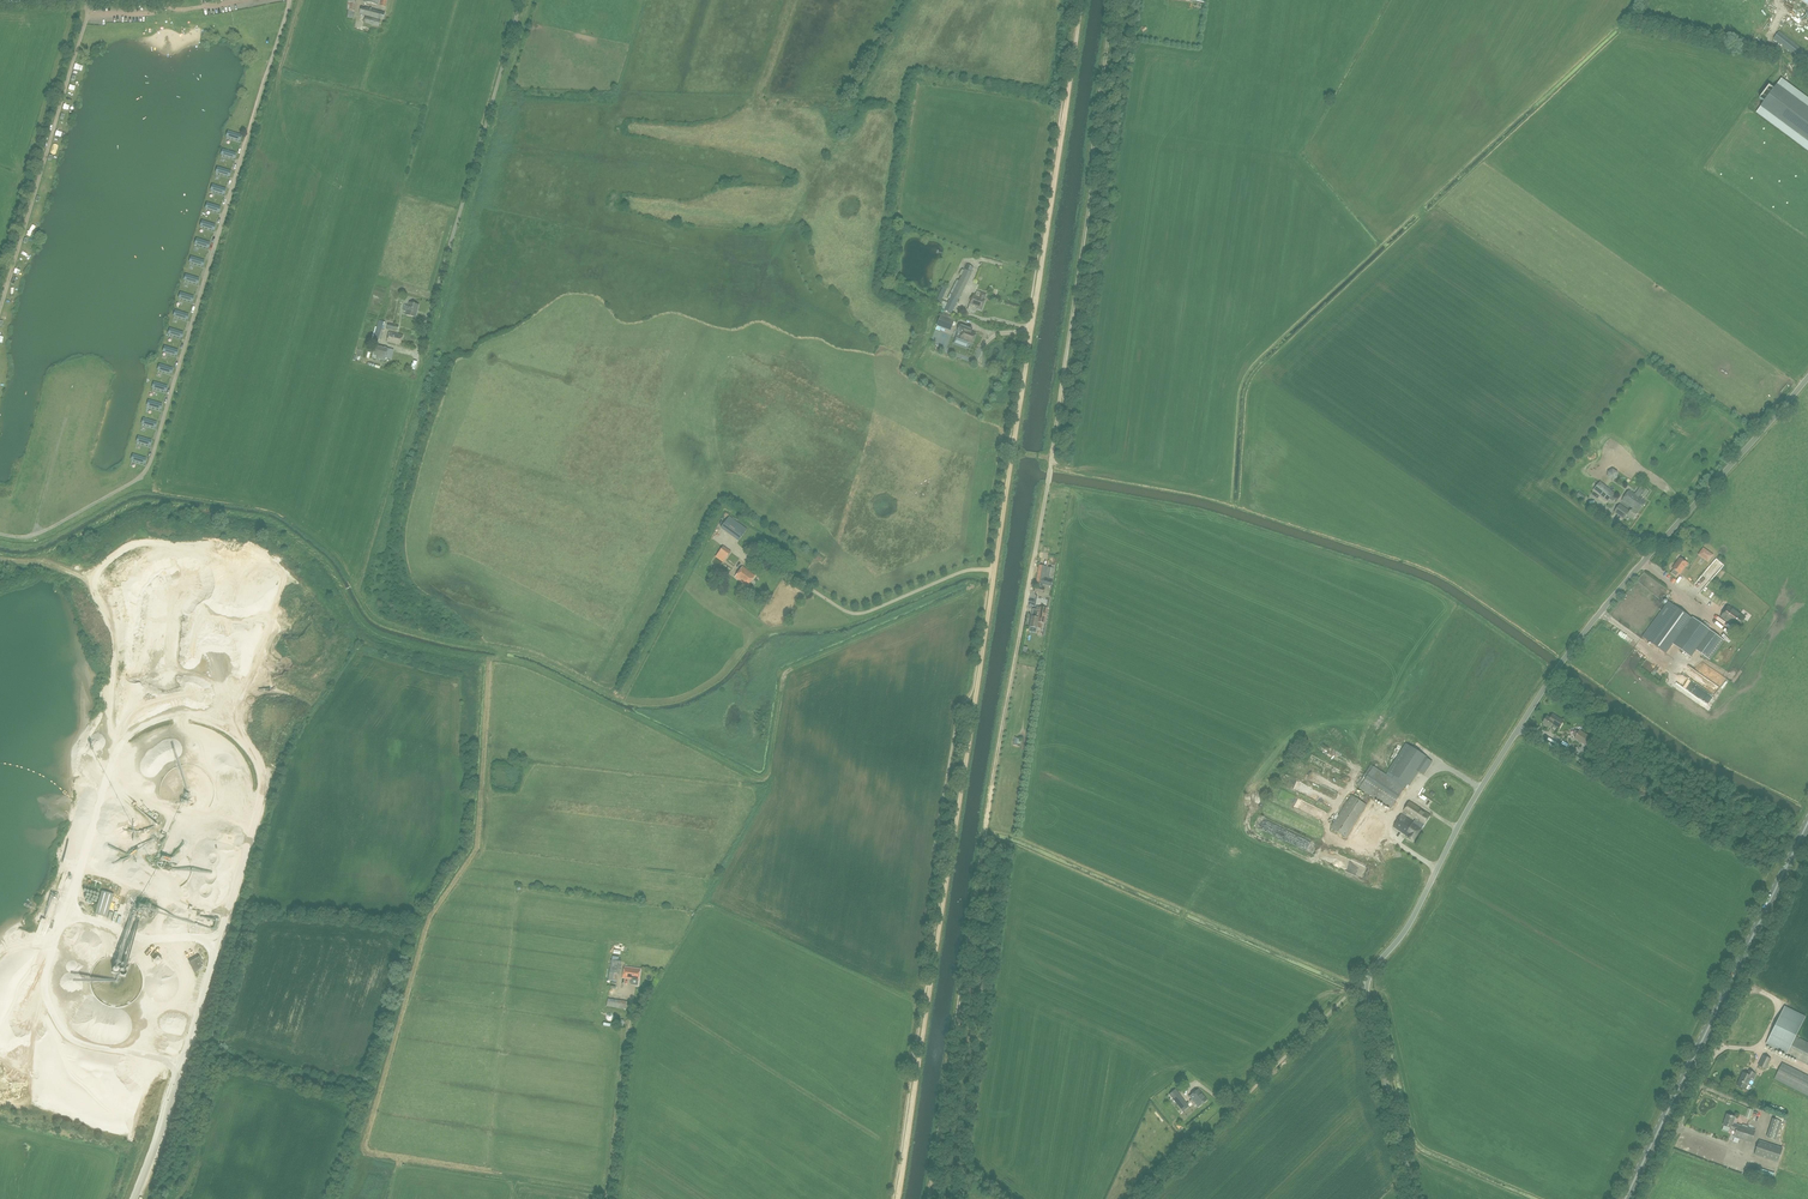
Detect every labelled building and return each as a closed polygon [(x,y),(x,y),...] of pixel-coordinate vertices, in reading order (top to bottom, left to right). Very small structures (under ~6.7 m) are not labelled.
[(360,14),(383,20),(385,12),(365,7),(364,9),(361,8),(360,14)] [(1779,31),(1774,39),(1799,58),(1805,51),(1779,31)] [(1787,86),(1793,76),(1786,72),(1780,82),(1787,86)] [(1765,79),(1758,91),(1763,94),(1769,81),(1765,79)] [(961,294),(966,284),(971,273),(964,269),(961,276),(958,281),(957,282),(956,281),(950,292),(952,294),(944,309),(951,313),(961,294)] [(984,299),(986,294),(980,292),(978,296),(973,294),(969,305),(981,309),(984,299)] [(406,312),(405,315),(416,317),(419,305),(409,303),(408,306),(404,305),(403,311),(406,312)] [(954,321),(940,316),(938,322),(941,323),(942,321),(949,323),(948,326),(951,327),(954,321)] [(373,339),(379,342),(385,322),(378,320),(373,339)] [(972,343),(975,334),(968,331),(969,327),(960,324),(957,331),(962,333),(960,338),(972,343)] [(403,335),(389,332),(386,342),(400,346),(403,335)] [(948,346),(952,335),(943,332),(939,342),(948,346)] [(375,345),(372,358),(385,361),(388,349),(375,345)] [(1615,468),(1608,472),(1612,479),(1619,475),(1615,468)] [(1600,482),(1594,489),(1611,504),(1615,499),(1611,496),(1614,493),(1600,482)] [(1622,501),(1633,508),(1638,512),(1646,501),(1642,499),(1644,496),(1645,497),(1649,491),(1644,488),(1640,494),(1638,496),(1630,490),(1622,501)] [(1614,512),(1624,519),(1629,511),(1620,504),(1614,512)] [(1634,519),(1638,512),(1633,508),(1632,510),(1631,510),(1628,514),(1634,519)] [(729,517),(721,527),(739,540),(747,530),(729,517)] [(727,557),(731,552),(723,546),(719,551),(727,557)] [(1703,547),(1698,555),(1708,563),(1714,555),(1703,547)] [(736,553),(734,556),(731,554),(723,566),(730,571),(741,556),(736,553)] [(1672,569),(1673,569),(1680,574),(1687,564),(1680,558),(1672,569)] [(1051,585),(1055,568),(1055,565),(1048,564),(1044,584),(1051,585)] [(1040,565),(1036,583),(1043,584),(1046,566),(1040,565)] [(743,566),(740,570),(740,571),(738,573),(735,577),(748,586),(755,575),(743,566)] [(1699,584),(1701,586),(1707,580),(1705,578),(1699,584)] [(1686,590),(1691,586),(1687,581),(1682,585),(1686,590)] [(1714,599),(1718,602),(1723,594),(1719,591),(1714,599)] [(1723,595),(1718,603),(1721,605),(1726,598),(1723,595)] [(1033,607),(1036,607),(1036,609),(1033,609),(1032,614),(1031,616),(1029,627),(1036,628),(1042,629),(1043,623),(1045,623),(1047,608),(1039,607),(1040,600),(1034,599),(1033,607)] [(1666,653),(1685,628),(1692,619),(1668,602),(1643,636),(1666,653)] [(1745,617),(1729,606),(1721,616),(1738,628),(1745,617)] [(1691,657),(1710,630),(1708,628),(1710,625),(1704,621),(1702,624),(1699,622),(1679,648),(1691,657)] [(1741,644),(1745,638),(1734,630),(1730,635),(1741,644)] [(1710,660),(1724,640),(1715,634),(1701,654),(1710,660)] [(1731,664),(1741,650),(1734,645),(1724,659),(1731,664)] [(1708,679),(1703,685),(1716,695),(1721,689),(1708,679)] [(1693,682),(1688,688),(1709,705),(1716,697),(1714,695),(1712,697),(1693,682)] [(1553,714),(1551,717),(1550,718),(1547,716),(1543,723),(1544,723),(1544,725),(1546,726),(1547,726),(1550,727),(1552,724),(1559,728),(1564,721),(1553,714)] [(1569,740),(1579,747),(1587,736),(1576,729),(1569,740)] [(1411,747),(1393,774),(1410,785),(1419,772),(1424,776),(1432,762),(1427,759),(1427,758),(1411,747)] [(1349,772),(1351,766),(1341,761),(1338,766),(1349,772)] [(1374,766),(1360,787),(1392,807),(1405,787),(1374,766)] [(1282,800),(1289,802),(1291,795),(1285,793),(1282,800)] [(1346,837),(1349,831),(1355,833),(1376,843),(1385,823),(1363,814),(1361,813),(1366,805),(1352,795),(1331,827),(1346,837)] [(1404,811),(1416,819),(1414,822),(1402,814),(1393,827),(1408,837),(1408,838),(1414,841),(1423,827),(1422,827),(1424,824),(1430,815),(1409,802),(1404,811)] [(111,917),(114,891),(101,890),(98,913),(100,913),(100,916),(111,917)] [(151,956),(158,963),(163,958),(156,951),(151,956)] [(195,971),(203,967),(198,959),(190,963),(195,971)] [(122,964),(119,969),(124,972),(127,967),(122,964)] [(619,965),(611,965),(611,979),(619,979),(619,965)] [(625,967),(623,978),(638,980),(640,969),(625,967)] [(608,999),(607,1006),(626,1009),(628,1002),(608,999)] [(1795,1036),(1805,1016),(1785,1006),(1766,1044),(1807,1065),(1807,1043),(1795,1036)] [(1766,1069),(1771,1059),(1763,1055),(1758,1065),(1766,1069)] [(1732,1064),(1738,1067),(1741,1062),(1735,1059),(1732,1064)] [(1807,1093),(1807,1076),(1782,1063),(1775,1076),(1807,1093)] [(1737,1085),(1746,1089),(1751,1077),(1754,1078),(1756,1074),(1749,1070),(1747,1074),(1743,1072),(1737,1085)] [(1190,1096),(1198,1107),(1207,1100),(1198,1089),(1190,1096)] [(1176,1102),(1180,1108),(1186,1103),(1182,1098),(1176,1102)] [(1751,1142),(1755,1130),(1733,1123),(1735,1117),(1727,1114),(1723,1125),(1731,1128),(1730,1130),(1735,1131),(1734,1137),(1751,1142)] [(1782,1117),(1772,1116),(1768,1136),(1778,1138),(1782,1117)] [(1755,1155),(1778,1162),(1782,1148),(1759,1140),(1755,1155)] [(1774,1173),(1761,1168),(1752,1165),(1749,1172),(1758,1175),(1759,1175),(1772,1179),(1774,1173)]
